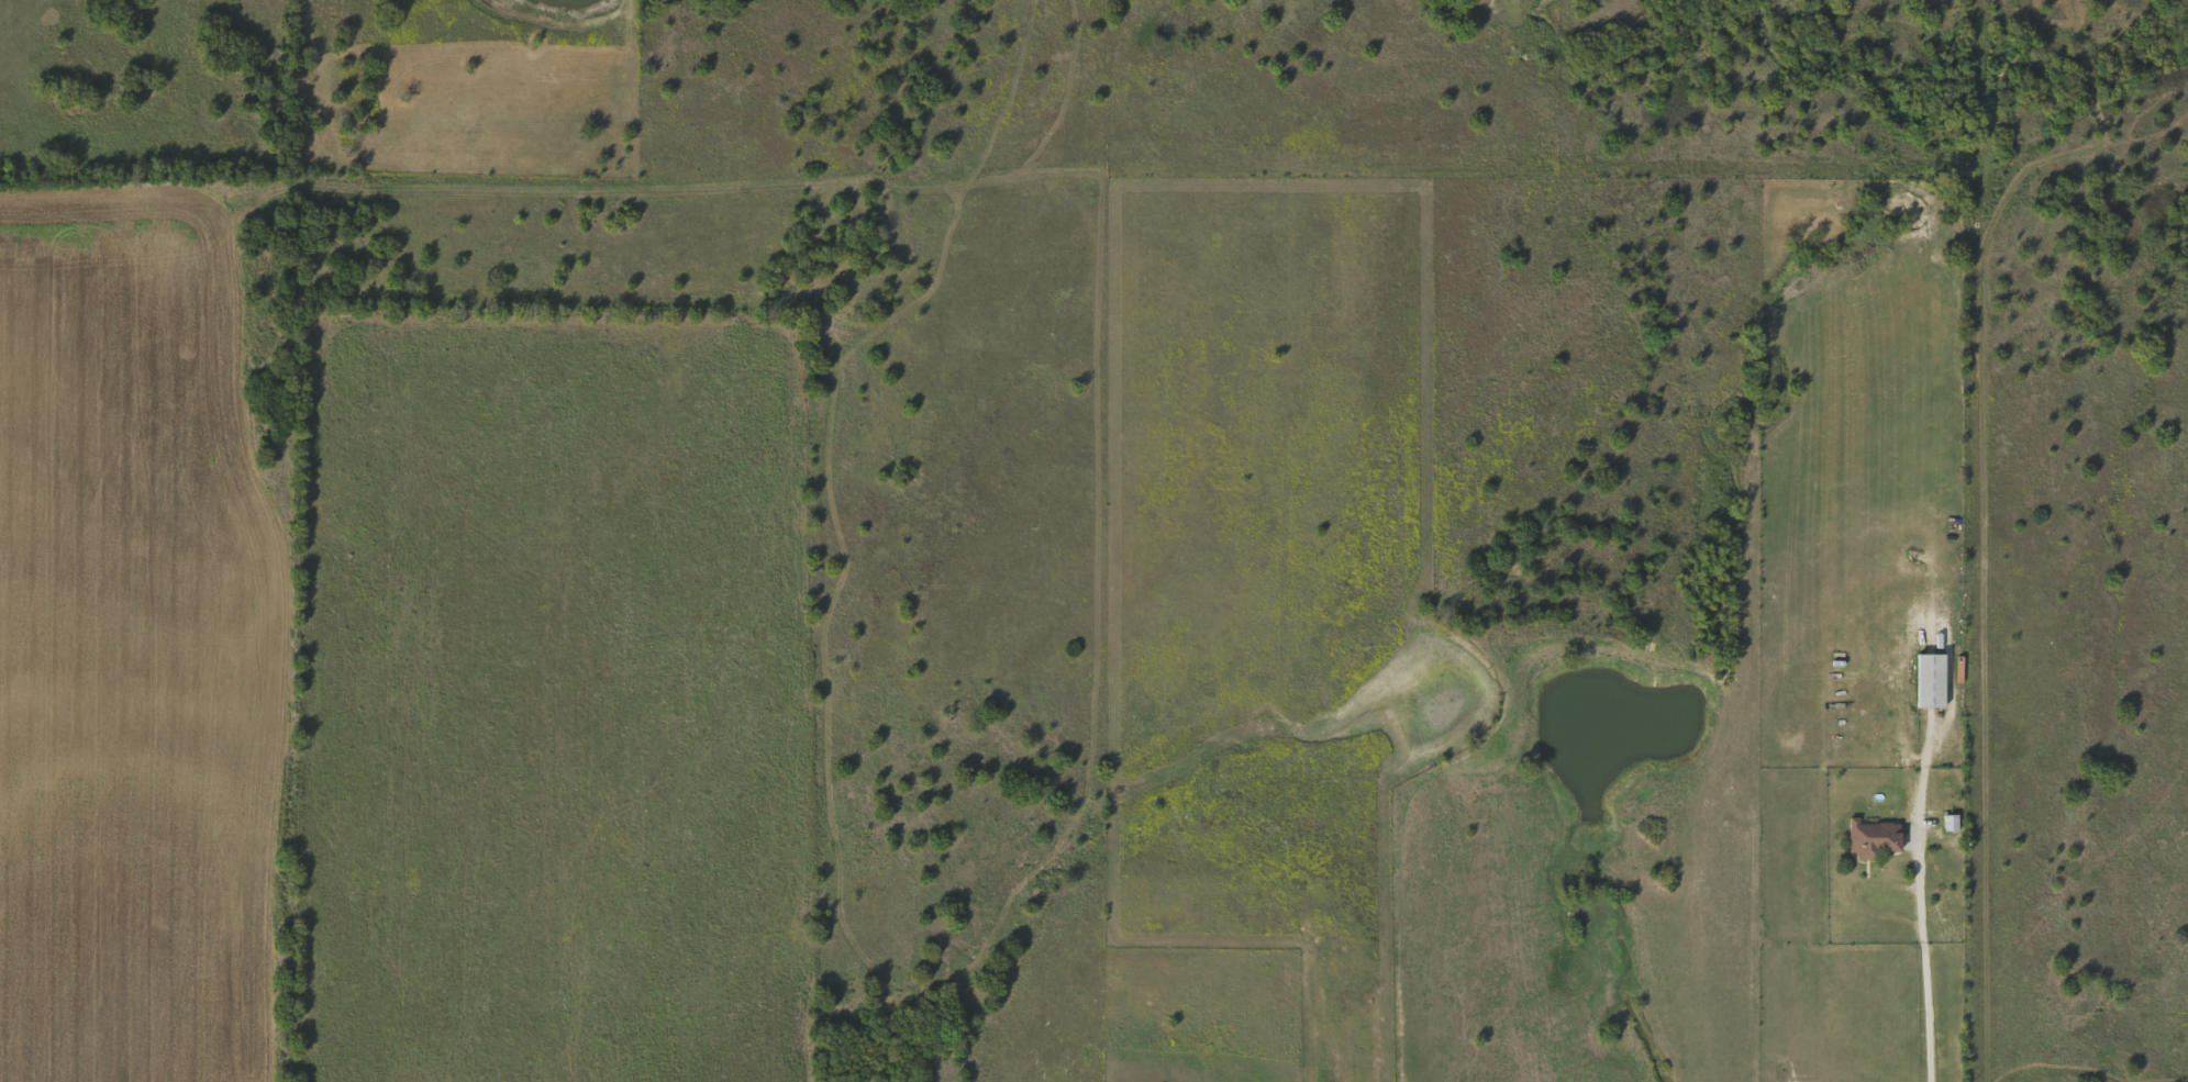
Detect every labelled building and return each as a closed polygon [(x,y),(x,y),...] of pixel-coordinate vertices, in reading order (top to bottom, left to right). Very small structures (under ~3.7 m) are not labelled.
[(1947,652),(1947,705),(1917,705),(1917,652),(1947,652)] [(1879,849),(1879,858),(1851,858),(1851,815),(1861,815),(1861,821),(1902,821),(1902,849),(1879,849)]
